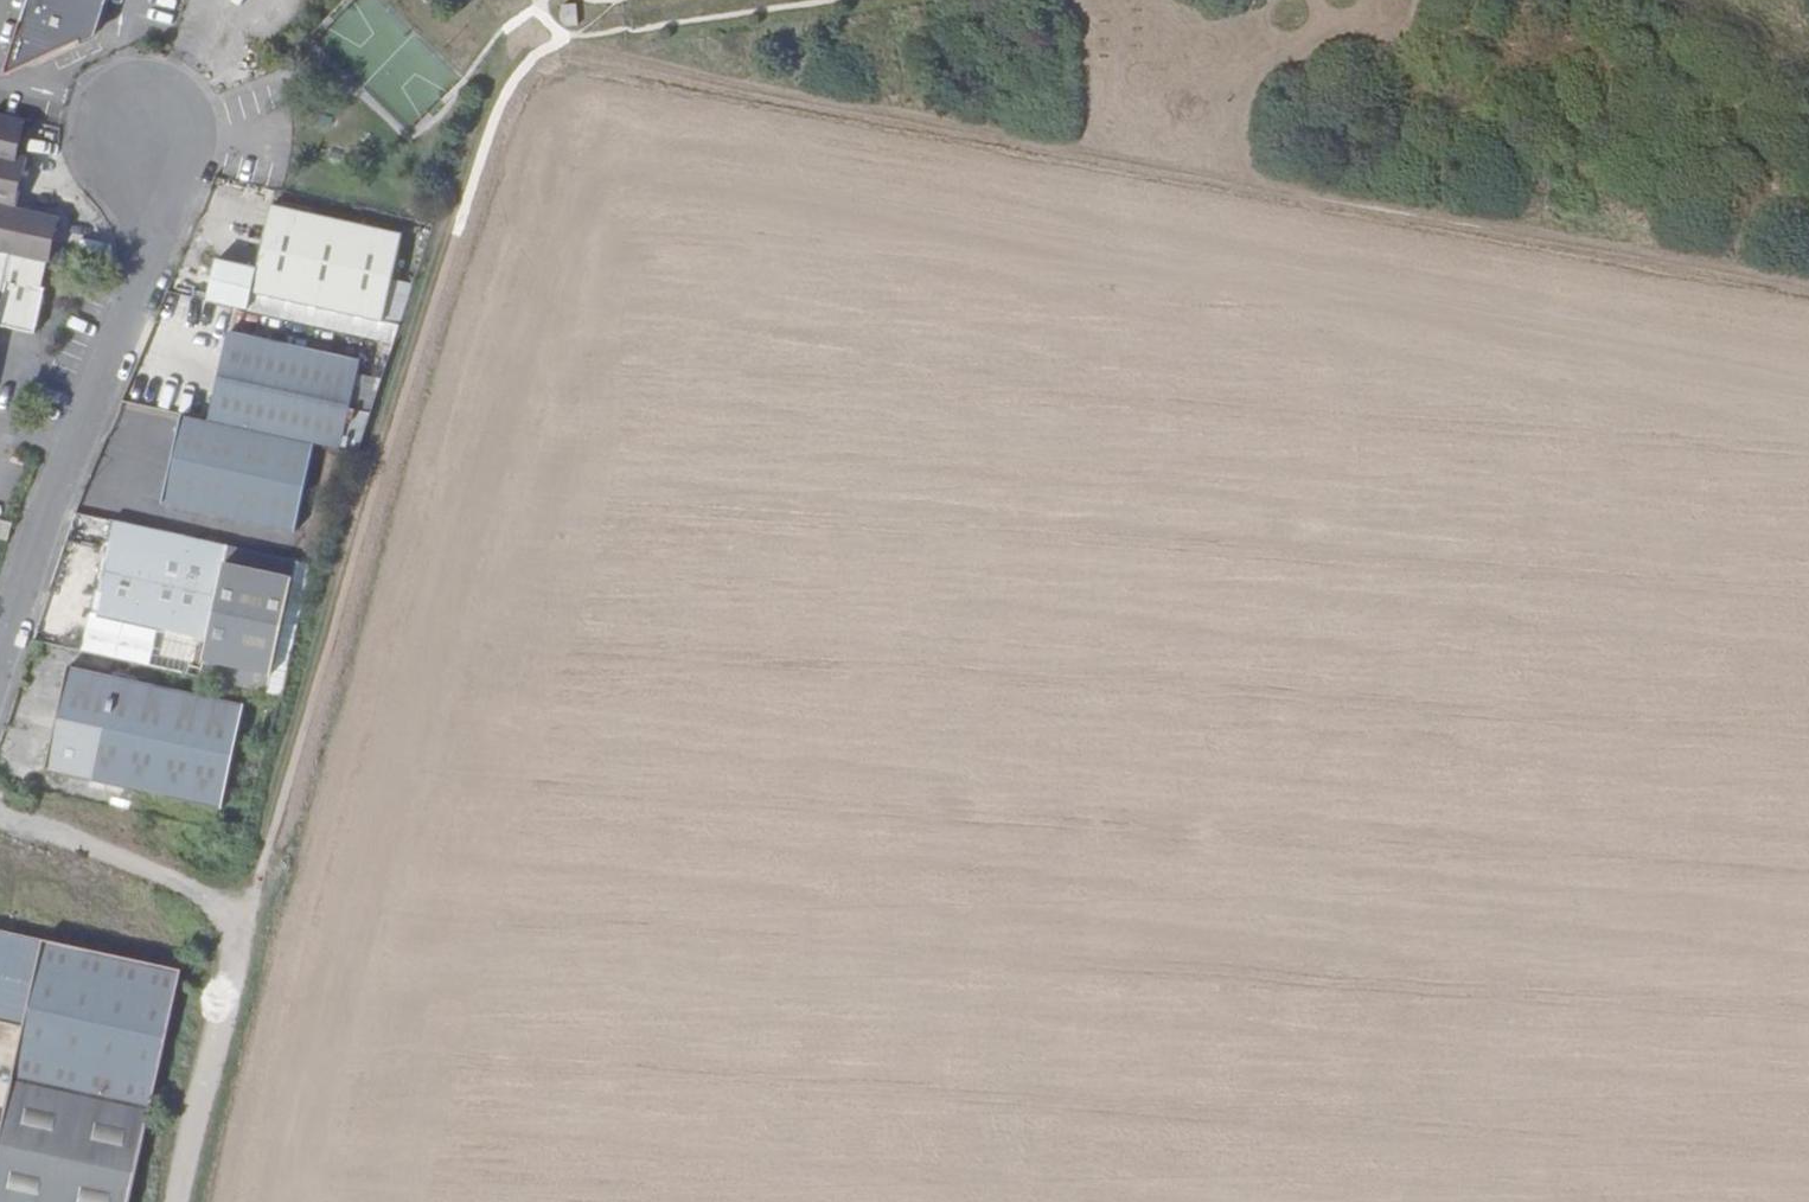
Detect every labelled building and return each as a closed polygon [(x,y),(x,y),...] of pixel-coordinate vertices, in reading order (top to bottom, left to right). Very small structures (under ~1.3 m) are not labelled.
[(19,42),(62,56),(95,42),(108,0),(33,0),(19,42)] [(577,4),(560,6),(562,29),(578,27),(577,4)] [(62,56),(19,42),(7,79),(62,56)] [(23,121),(0,114),(0,136),(17,141),(23,121)] [(16,254),(53,263),(64,216),(39,210),(49,160),(0,149),(0,251),(16,254)] [(221,262),(213,299),(254,309),(258,288),(385,316),(403,230),(276,203),(261,270),(221,262)] [(1,330),(37,337),(47,292),(11,285),(16,254),(0,251),(0,332),(1,330)] [(47,292),(53,263),(16,254),(11,285),(47,292)] [(233,334),(216,415),(343,445),(359,360),(233,334)] [(322,447),(191,415),(171,498),(302,531),(322,447)] [(300,628),(321,565),(120,520),(99,615),(218,641),(211,678),(282,694),(300,628)] [(230,809),(252,708),(78,671),(55,773),(230,809)] [(0,928),(0,1021),(27,1028),(16,1078),(149,1108),(180,968),(81,946),(0,928)] [(149,1108),(16,1078),(6,1122),(0,1120),(0,1201),(127,1201),(149,1108)]
